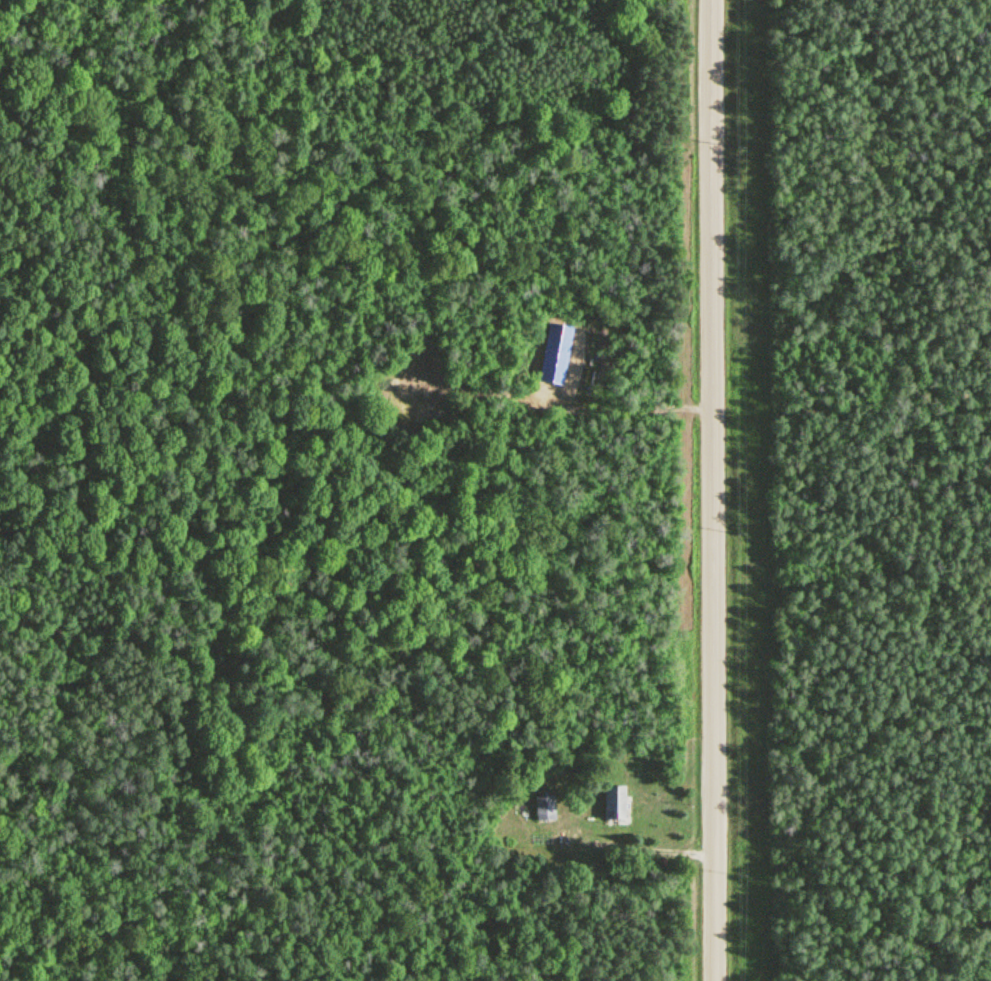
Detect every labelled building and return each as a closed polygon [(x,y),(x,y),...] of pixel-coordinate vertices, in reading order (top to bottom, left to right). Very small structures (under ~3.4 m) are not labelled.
[(626,786),(605,786),(605,821),(626,821),(626,786)] [(536,796),(536,822),(555,822),(555,796),(536,796)]
